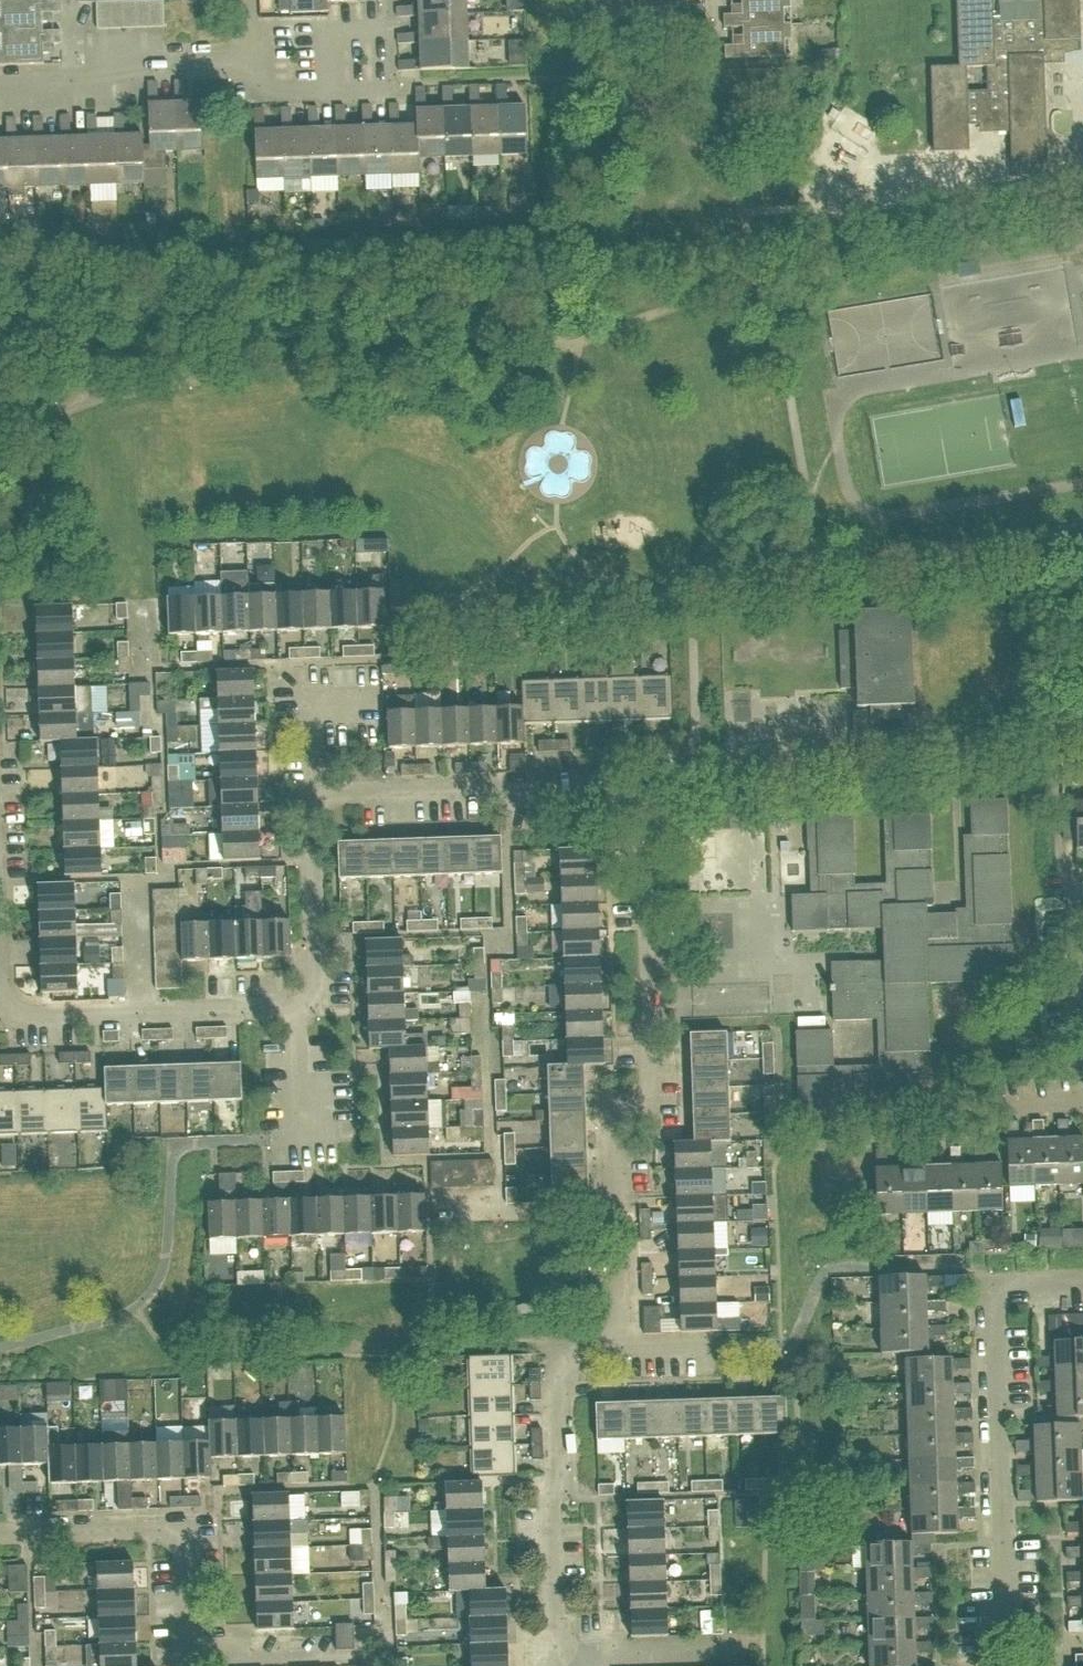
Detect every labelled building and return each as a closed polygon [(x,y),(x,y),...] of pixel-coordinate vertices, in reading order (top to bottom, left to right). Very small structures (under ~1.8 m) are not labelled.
[(358,0),(290,0),(291,14),(328,13),(328,2),(358,1),(358,0)] [(468,15),(467,0),(418,0),(419,16),(468,15)] [(639,10),(687,8),(687,0),(639,0),(639,10)] [(725,28),(743,28),(743,27),(791,25),(784,25),(783,9),(790,9),(790,0),(742,0),(742,6),(738,6),(738,11),(732,11),(732,16),(724,16),(725,28)] [(931,68),(934,153),(970,152),(969,126),(1010,125),(1013,178),(1048,176),(1047,137),(1044,74),(1044,65),(1065,65),(1064,40),(1080,40),(1079,0),(1033,0),(1034,21),(1004,22),(1003,0),(957,0),(959,67),(931,68)] [(41,33),(41,23),(47,23),(47,18),(53,18),(53,14),(61,13),(60,1),(40,2),(0,4),(0,5),(1,21),(0,21),(0,36),(1,35),(41,33)] [(137,29),(150,29),(149,2),(136,3),(137,29)] [(149,2),(150,29),(164,28),(163,2),(149,2)] [(111,30),(124,30),(123,3),(110,4),(111,30)] [(124,30),(137,29),(136,3),(123,3),(124,30)] [(97,31),(111,30),(110,4),(96,4),(97,31)] [(703,15),(703,6),(694,7),(694,16),(703,15)] [(397,18),(413,17),(413,7),(396,7),(397,18)] [(420,43),(468,42),(468,15),(419,16),(420,43)] [(784,40),(791,40),(791,25),(743,27),(743,28),(743,36),(739,37),(739,42),(734,42),(734,46),(726,46),(726,48),(726,59),(792,57),(792,56),(785,56),(784,40)] [(1,35),(2,51),(0,51),(0,66),(44,65),(44,54),(48,54),(48,49),(54,49),(54,45),(62,44),(61,32),(41,33),(1,35)] [(398,44),(414,44),(414,34),(397,34),(398,44)] [(524,41),(509,41),(510,52),(524,51),(524,41)] [(468,42),(420,43),(421,71),(469,69),(468,42)] [(399,72),(415,71),(415,61),(398,62),(399,72)] [(175,99),(184,98),(184,82),(174,82),(175,99)] [(148,99),(158,99),(157,83),(147,83),(148,99)] [(498,108),(500,156),(527,155),(526,107),(508,107),(507,99),(506,99),(506,85),(496,85),(497,108),(498,108)] [(469,87),(470,103),(470,109),(471,108),(473,157),(500,156),(498,108),(497,108),(480,108),(479,86),(469,87)] [(443,104),(453,103),(452,87),(442,88),(443,104)] [(416,105),(426,104),(425,88),(415,89),(416,105)] [(176,103),(178,152),(205,151),(203,102),(176,103)] [(149,104),(150,147),(143,147),(144,172),(165,171),(165,152),(178,152),(176,103),(149,104)] [(389,121),(399,121),(399,104),(389,104),(389,121)] [(362,122),(372,121),(371,105),(362,106),(362,122)] [(336,123),(345,122),(345,106),(335,107),(336,123)] [(308,125),(318,124),(317,108),(307,108),(308,125)] [(446,158),(473,157),(471,108),(470,109),(444,109),(446,158)] [(281,125),(291,125),(290,109),(281,109),(281,125)] [(419,159),(446,158),(444,109),(416,110),(416,126),(418,126),(419,159)] [(254,127),(264,126),(263,110),(254,110),(254,127)] [(115,131),(124,131),(123,115),(114,115),(115,131)] [(87,132),(97,132),(97,116),(87,116),(87,132)] [(60,133),(70,133),(69,117),(60,117),(60,133)] [(33,134),(43,133),(42,118),(33,118),(33,134)] [(6,140),(8,140),(9,189),(9,197),(25,197),(25,188),(36,188),(35,140),(16,140),(16,119),(6,119),(6,140)] [(420,174),(419,159),(418,126),(416,126),(391,127),(392,175),(420,174)] [(365,176),(392,175),(391,127),(364,128),(365,176)] [(339,177),(365,176),(364,128),(337,129),(339,177)] [(339,177),(337,129),(310,130),(312,178),(339,177)] [(312,178),(310,130),(283,131),(285,179),(312,178)] [(257,180),(285,179),(283,131),(255,132),(257,180)] [(115,137),(117,186),(144,185),(144,172),(143,147),(143,136),(115,137)] [(90,186),(117,186),(115,137),(88,138),(90,186)] [(63,187),(90,186),(88,138),(61,139),(63,187)] [(36,188),(63,187),(61,139),(35,140),(36,188)] [(9,189),(8,140),(6,140),(0,141),(0,189),(9,189)] [(324,221),(314,221),(314,231),(324,231),(324,221)] [(347,550),(367,550),(366,530),(346,531),(347,550)] [(357,593),(358,629),(386,628),(384,576),(373,576),(373,592),(357,593)] [(250,633),(249,586),(249,580),(237,581),(238,597),(222,597),(223,634),(250,633)] [(276,585),(249,586),(250,633),(277,632),(276,595),(276,585)] [(304,631),(331,630),(330,593),(303,594),(304,631)] [(331,630),(358,629),(357,593),(330,593),(331,630)] [(277,632),(304,631),(303,594),(276,595),(277,632)] [(195,598),(196,635),(223,634),(222,597),(195,598)] [(169,636),(196,635),(195,598),(168,599),(169,636)] [(117,620),(128,619),(127,604),(117,604),(117,620)] [(37,635),(73,634),(72,606),(36,607),(37,635)] [(910,754),(910,743),(922,743),(920,710),(916,710),(914,673),(912,611),(855,613),(853,613),(854,632),(838,632),(841,690),(856,689),(857,713),(854,713),(855,743),(852,743),(852,759),(868,758),(868,755),(910,754)] [(38,662),(74,660),(73,634),(37,635),(38,662)] [(119,659),(129,658),(129,643),(118,643),(119,659)] [(359,647),(359,657),(374,657),(374,646),(359,647)] [(343,647),(343,658),(359,657),(359,647),(343,647)] [(305,649),(305,659),(320,659),(320,648),(305,649)] [(289,660),(305,659),(305,649),(289,649),(289,660)] [(236,662),(251,661),(251,650),(235,651),(236,662)] [(251,650),(251,661),(266,661),(266,650),(251,650)] [(182,664),(197,663),(197,652),(182,653),(182,664)] [(197,652),(197,663),(213,663),(212,652),(197,652)] [(129,658),(119,659),(119,674),(130,674),(129,658)] [(39,689),(75,687),(74,660),(38,662),(39,689)] [(219,700),(255,698),(254,671),(218,672),(219,700)] [(157,690),(168,689),(167,674),(156,674),(157,690)] [(640,679),(642,721),(673,720),(671,678),(640,679)] [(612,722),(642,721),(640,679),(610,680),(612,722)] [(582,723),(612,722),(610,680),(581,681),(582,723)] [(552,724),(582,723),(581,681),(551,682),(552,724)] [(523,725),(552,724),(551,682),(520,683),(521,708),(522,708),(523,725)] [(75,687),(39,689),(40,716),(76,714),(92,714),(91,687),(75,687)] [(140,712),(151,712),(151,696),(140,697),(140,712)] [(220,727),(255,725),(255,698),(219,700),(201,700),(201,711),(220,711),(220,727)] [(416,749),(415,712),(414,698),(387,699),(388,750),(416,749)] [(524,745),(523,725),(522,708),(521,708),(495,709),(497,746),(524,745)] [(470,747),(497,746),(495,709),(468,710),(470,747)] [(443,748),(470,747),(468,710),(442,711),(443,748)] [(416,749),(443,748),(442,711),(415,712),(416,749)] [(151,712),(140,712),(141,727),(152,727),(151,712)] [(167,728),(178,728),(177,712),(167,713),(167,728)] [(77,741),(76,714),(40,716),(41,744),(60,743),(60,742),(77,741)] [(221,754),(256,752),(255,725),(220,727),(221,754)] [(178,728),(167,728),(168,744),(178,744),(178,728)] [(151,754),(161,753),(161,738),(150,738),(151,754)] [(659,748),(674,748),(674,738),(658,738),(659,748)] [(598,750),(614,750),(614,739),(598,740),(598,750)] [(614,739),(614,750),(629,750),(629,739),(614,739)] [(61,769),(98,768),(97,740),(77,741),(60,742),(60,743),(61,769)] [(554,742),(554,752),(570,752),(569,741),(554,742)] [(539,753),(554,752),(554,742),(538,742),(539,753)] [(199,765),(209,765),(209,745),(200,745),(199,765)] [(222,781),(257,779),(256,752),(221,754),(222,781)] [(169,782),(180,782),(179,767),(185,767),(184,755),(168,755),(168,762),(169,782)] [(121,775),(139,774),(138,756),(120,758),(121,775)] [(510,773),(525,773),(525,762),(509,763),(510,773)] [(470,764),(471,775),(486,774),(486,763),(470,764)] [(456,775),(471,775),(470,764),(455,765),(456,775)] [(152,793),(163,792),(162,777),(162,765),(147,765),(147,777),(152,777),(152,793)] [(401,777),(417,776),(416,766),(401,766),(401,777)] [(416,766),(417,776),(432,776),(432,766),(416,766)] [(62,796),(99,795),(98,768),(61,769),(62,796)] [(212,808),(223,808),(258,806),(257,779),(222,781),(211,781),(212,808)] [(180,782),(169,782),(170,798),(180,798),(180,782)] [(163,792),(152,793),(153,808),(163,808),(163,792)] [(99,795),(62,796),(63,823),(100,822),(99,795)] [(177,799),(178,816),(202,815),(201,798),(177,799)] [(793,932),(882,929),(884,962),(926,960),(927,985),(1013,982),(1012,963),(1007,801),(970,803),(971,836),(963,837),(966,915),(926,916),(926,907),(933,907),(929,816),(893,817),(894,852),(885,852),(886,885),(855,886),(852,807),(816,808),(816,809),(805,809),(807,851),(809,851),(811,896),(792,897),(793,932)] [(1077,850),(1082,849),(1082,803),(1075,803),(1076,850),(1077,850)] [(224,835),(259,833),(258,806),(223,808),(224,835)] [(715,829),(729,829),(728,815),(715,816),(715,829)] [(144,835),(155,835),(154,819),(144,820),(144,835)] [(172,837),(183,836),(190,836),(190,825),(174,826),(173,821),(161,821),(161,837),(172,836),(172,837)] [(100,822),(63,823),(64,850),(101,849),(100,822)] [(259,833),(224,835),(225,862),(260,861),(259,833)] [(172,836),(161,837),(162,864),(184,863),(183,836),(172,837),(172,836)] [(472,840),(474,876),(501,875),(500,839),(472,840)] [(447,877),(474,876),(472,840),(446,841),(447,877)] [(394,879),(420,878),(419,841),(392,842),(394,879)] [(420,878),(447,877),(446,841),(419,841),(420,878)] [(367,880),(394,879),(392,842),(366,843),(367,880)] [(339,880),(367,880),(366,843),(338,844),(339,880)] [(101,849),(64,850),(65,878),(102,876),(101,849)] [(561,879),(597,877),(596,850),(560,851),(561,879)] [(146,874),(156,874),(156,859),(145,859),(146,874)] [(525,865),(514,866),(514,880),(526,880),(525,865)] [(261,868),(261,879),(276,878),(276,867),(261,868)] [(245,879),(261,879),(261,868),(245,869),(245,879)] [(207,870),(207,881),(222,880),(222,869),(207,870)] [(207,885),(207,881),(207,870),(196,870),(197,886),(207,885)] [(561,906),(598,904),(597,877),(561,879),(561,906)] [(526,880),(514,880),(515,896),(526,896),(526,880)] [(39,913),(75,912),(74,884),(38,885),(39,913)] [(153,904),(180,903),(179,890),(153,891),(153,904)] [(264,959),(262,923),(261,894),(246,894),(247,914),(251,914),(251,923),(236,923),(237,960),(264,959)] [(111,911),(122,910),(121,895),(110,895),(111,911)] [(467,913),(484,911),(482,897),(465,899),(467,913)] [(180,915),(180,904),(180,903),(153,904),(154,916),(180,915)] [(562,932),(599,931),(598,904),(561,906),(562,932)] [(40,940),(76,939),(123,937),(122,910),(111,911),(111,926),(76,927),(75,912),(39,913),(40,940)] [(181,928),(181,925),(180,915),(154,916),(154,928),(181,928)] [(527,919),(516,919),(517,934),(528,934),(527,919)] [(461,931),(476,931),(476,920),(460,921),(461,931)] [(476,920),(476,931),(492,930),(491,920),(476,920)] [(422,922),(422,933),(437,932),(437,921),(422,922)] [(262,923),(264,959),(291,958),(290,922),(262,923)] [(407,933),(422,933),(422,922),(406,923),(407,933)] [(209,961),(237,960),(236,923),(208,924),(209,961)] [(368,924),(368,935),(384,934),(383,923),(368,924)] [(209,961),(208,924),(181,925),(183,962),(209,961)] [(353,936),(368,935),(368,924),(353,924),(353,936)] [(155,941),(181,940),(181,928),(154,928),(155,941)] [(563,959),(600,958),(599,931),(562,932),(563,959)] [(528,934),(517,934),(517,948),(528,948),(528,934)] [(41,967),(77,966),(76,939),(40,940),(41,967)] [(155,953),(181,952),(181,940),(155,941),(155,953)] [(367,969),(403,968),(412,967),(412,956),(403,957),(402,940),(366,942),(367,969)] [(112,949),(112,964),(123,964),(123,949),(112,949)] [(473,966),(484,965),(484,950),(473,951),(473,966)] [(156,965),(182,965),(181,952),(155,953),(156,965)] [(564,986),(601,985),(600,958),(563,959),(564,986)] [(929,1054),(927,985),(926,960),(884,962),(850,963),(850,974),(832,975),(832,988),(829,988),(829,992),(832,992),(832,997),(833,1022),(877,1020),(879,1066),(834,1068),(832,1032),(796,1033),(799,1113),(925,1109),(923,1054),(929,1054)] [(492,989),(502,988),(502,974),(501,961),(491,961),(492,989)] [(123,964),(112,964),(113,980),(124,979),(123,964)] [(156,978),(182,977),(182,965),(156,965),(156,978)] [(485,993),(484,965),(473,966),(474,981),(470,981),(470,993),(485,993)] [(77,966),(41,967),(42,995),(78,993),(77,966)] [(368,996),(404,995),(403,968),(367,969),(368,996)] [(182,977),(156,978),(156,990),(183,990),(182,977)] [(565,1013),(602,1011),(601,985),(564,986),(565,1013)] [(502,988),(492,989),(492,1005),(503,1005),(502,988)] [(369,1023),(405,1022),(405,1021),(419,1021),(418,1010),(404,1010),(404,995),(368,996),(369,1023)] [(460,1020),(471,1020),(470,1005),(460,1005),(460,1019),(460,1020)] [(815,1007),(789,1009),(789,1017),(816,1015),(815,1007)] [(566,1039),(603,1038),(602,1011),(565,1013),(566,1039)] [(503,1042),(514,1042),(513,1027),(513,1016),(494,1016),(495,1028),(503,1028),(503,1042)] [(471,1035),(471,1020),(460,1020),(460,1019),(450,1020),(450,1035),(461,1035),(461,1036),(471,1035)] [(405,1036),(405,1022),(369,1023),(370,1051),(389,1050),(389,1049),(406,1049),(406,1048),(426,1047),(428,1047),(428,1035),(405,1036)] [(196,1040),(212,1039),(211,1028),(196,1029),(196,1040)] [(211,1028),(212,1039),(227,1039),(227,1028),(211,1028)] [(142,1042),(158,1041),(158,1030),(142,1031),(142,1042)] [(158,1030),(158,1041),(173,1041),(173,1030),(158,1030)] [(104,1043),(118,1042),(118,1032),(103,1032),(104,1043)] [(691,1062),(728,1061),(727,1033),(690,1035),(691,1062)] [(584,1066),(584,1067),(604,1066),(603,1038),(566,1039),(567,1066),(567,1067),(584,1066)] [(514,1042),(503,1042),(503,1058),(514,1058),(514,1042)] [(763,1060),(774,1060),(773,1044),(763,1045),(763,1060)] [(440,1063),(427,1064),(426,1047),(406,1048),(406,1049),(389,1049),(389,1050),(390,1076),(427,1075),(440,1074),(440,1063)] [(59,1064),(75,1064),(74,1053),(59,1054),(59,1064)] [(74,1053),(75,1064),(90,1063),(90,1053),(74,1053)] [(15,1066),(15,1055),(0,1056),(0,1066),(15,1066)] [(15,1055),(15,1066),(31,1066),(31,1055),(15,1055)] [(482,1058),(471,1059),(471,1073),(482,1073),(482,1058)] [(774,1060),(763,1060),(764,1075),(774,1075),(774,1060)] [(692,1089),(729,1088),(728,1061),(691,1062),(692,1089)] [(212,1066),(214,1102),(242,1101),(240,1065),(212,1066)] [(187,1103),(214,1102),(212,1066),(185,1067),(187,1103)] [(585,1093),(584,1067),(584,1066),(567,1067),(567,1066),(548,1067),(549,1095),(585,1093)] [(160,1104),(187,1103),(185,1067),(159,1068),(160,1104)] [(133,1105),(160,1104),(159,1068),(132,1069),(133,1105)] [(106,1106),(107,1106),(133,1105),(132,1069),(105,1070),(105,1089),(106,1106)] [(482,1073),(471,1073),(472,1089),(483,1088),(482,1073)] [(391,1103),(428,1102),(427,1075),(390,1076),(391,1103)] [(496,1097),(506,1097),(506,1082),(495,1082),(496,1097)] [(693,1116),(730,1114),(729,1088),(692,1089),(693,1116)] [(108,1131),(107,1106),(106,1106),(105,1089),(75,1090),(77,1132),(108,1131)] [(48,1134),(77,1132),(75,1090),(46,1092),(48,1134)] [(18,1135),(48,1134),(46,1092),(16,1093),(18,1135)] [(18,1135),(16,1093),(0,1093),(0,1135),(18,1135)] [(549,1122),(586,1120),(585,1093),(549,1095),(549,1122)] [(506,1097),(496,1097),(497,1113),(507,1112),(506,1097)] [(765,1114),(776,1114),(775,1098),(764,1099),(765,1114)] [(392,1130),(429,1129),(428,1102),(391,1103),(392,1130)] [(473,1127),(484,1127),(483,1111),(473,1112),(456,1112),(456,1128),(474,1128),(473,1127)] [(711,1143),(726,1143),(731,1143),(730,1114),(693,1116),(694,1143),(710,1143),(711,1143)] [(776,1114),(765,1114),(766,1129),(776,1129),(776,1114)] [(550,1148),(587,1147),(586,1120),(549,1122),(550,1148)] [(1059,1186),(1082,1185),(1082,1139),(1069,1139),(1068,1121),(1057,1122),(1058,1139),(1057,1139),(1059,1186)] [(1059,1186),(1057,1139),(1044,1140),(1043,1122),(1032,1122),(1033,1140),(1034,1187),(1059,1186)] [(1034,1187),(1033,1140),(1019,1141),(1019,1123),(1008,1123),(1008,1141),(1007,1141),(1008,1188),(1034,1187)] [(473,1127),(474,1128),(474,1143),(484,1142),(484,1127),(473,1127)] [(429,1129),(392,1130),(393,1157),(430,1156),(429,1129)] [(505,1151),(516,1151),(515,1135),(505,1135),(505,1151)] [(694,1143),(674,1143),(675,1171),(711,1170),(711,1168),(727,1168),(726,1143),(711,1143),(710,1143),(694,1143)] [(551,1175),(588,1174),(587,1147),(550,1148),(551,1175)] [(975,1165),(977,1212),(1003,1211),(1001,1165),(986,1165),(985,1147),(975,1148),(976,1165),(975,1165)] [(977,1212),(975,1165),(961,1166),(960,1148),(950,1148),(951,1166),(950,1166),(952,1213),(977,1212)] [(952,1213),(950,1166),(937,1167),(936,1149),(925,1149),(926,1167),(927,1214),(952,1213)] [(927,1214),(926,1167),(912,1168),(911,1150),(901,1150),(901,1168),(903,1214),(927,1214)] [(516,1151),(505,1151),(505,1166),(516,1166),(516,1151)] [(903,1214),(901,1168),(888,1169),(887,1151),(876,1151),(877,1169),(875,1169),(877,1215),(903,1214)] [(747,1168),(758,1168),(758,1153),(746,1153),(747,1168)] [(481,1162),(482,1187),(494,1187),(494,1161),(481,1162)] [(445,1188),(457,1188),(456,1162),(444,1163),(445,1188)] [(457,1188),(469,1188),(469,1162),(456,1162),(457,1188)] [(469,1188),(482,1187),(481,1162),(469,1162),(469,1188)] [(432,1189),(445,1188),(444,1163),(431,1163),(432,1189)] [(497,1185),(518,1185),(518,1166),(497,1166),(497,1185)] [(676,1198),(712,1197),(711,1170),(675,1171),(676,1198)] [(288,1173),(289,1183),(304,1183),(304,1172),(288,1173)] [(273,1184),(289,1183),(288,1173),(273,1173),(273,1184)] [(234,1175),(235,1185),(251,1185),(250,1174),(234,1175)] [(588,1174),(551,1175),(552,1203),(589,1202),(588,1174)] [(208,1204),(209,1241),(237,1239),(235,1203),(235,1185),(234,1175),(220,1175),(221,1204),(208,1204)] [(507,1205),(517,1204),(517,1189),(506,1190),(507,1205)] [(398,1197),(399,1233),(427,1232),(426,1196),(398,1197)] [(677,1225),(713,1223),(728,1223),(728,1196),(712,1197),(676,1198),(677,1225)] [(372,1234),(399,1233),(398,1197),(371,1198),(372,1234)] [(345,1235),(372,1234),(371,1198),(344,1199),(345,1235)] [(318,1236),(345,1235),(344,1199),(317,1200),(318,1236)] [(291,1237),(318,1236),(317,1200),(290,1201),(291,1237)] [(264,1238),(291,1237),(290,1201),(263,1202),(264,1238)] [(237,1239),(264,1238),(263,1202),(235,1203),(237,1239)] [(754,1220),(767,1220),(767,1206),(759,1207),(754,1212),(754,1220)] [(640,1226),(651,1226),(650,1211),(640,1211),(640,1226)] [(678,1252),(714,1250),(713,1223),(677,1225),(678,1252)] [(1040,1249),(1062,1249),(1062,1225),(1050,1225),(1050,1230),(1040,1230),(1040,1249)] [(651,1226),(640,1226),(641,1242),(652,1241),(651,1226)] [(983,1257),(983,1245),(970,1245),(970,1257),(983,1257)] [(714,1250),(678,1252),(679,1279),(715,1277),(714,1250)] [(210,1254),(194,1256),(198,1278),(213,1276),(210,1254)] [(642,1280),(653,1280),(652,1265),(641,1265),(642,1280)] [(386,1279),(401,1279),(401,1268),(385,1269),(386,1279)] [(401,1268),(401,1279),(416,1278),(416,1268),(401,1268)] [(346,1271),(347,1281),(363,1281),(362,1270),(346,1271)] [(331,1282),(347,1281),(346,1271),(331,1271),(331,1282)] [(680,1306),(716,1304),(715,1277),(679,1279),(680,1306)] [(880,1304),(927,1303),(926,1289),(945,1289),(944,1278),(926,1278),(926,1277),(879,1278),(880,1304)] [(653,1280),(642,1280),(643,1296),(654,1296),(653,1280)] [(881,1329),(928,1327),(927,1314),(945,1313),(945,1303),(927,1303),(880,1304),(881,1329)] [(716,1304),(680,1306),(681,1333),(740,1331),(739,1319),(720,1319),(717,1314),(716,1304)] [(1082,1342),(1082,1315),(1071,1316),(1071,1326),(1072,1342),(1082,1342)] [(1072,1342),(1071,1326),(1071,1316),(1055,1316),(1056,1343),(1072,1342)] [(643,1320),(644,1335),(663,1334),(662,1319),(643,1320)] [(928,1327),(881,1329),(882,1355),(928,1353),(928,1339),(947,1338),(946,1327),(928,1328),(928,1327)] [(1072,1342),(1056,1343),(1054,1343),(1054,1357),(1036,1358),(1036,1369),(1055,1368),(1055,1369),(1082,1368),(1082,1342),(1072,1342)] [(470,1387),(512,1386),(511,1355),(468,1357),(470,1387)] [(906,1386),(953,1384),(952,1370),(971,1370),(970,1359),(952,1360),(952,1358),(905,1360),(906,1386)] [(1082,1392),(1082,1368),(1055,1369),(1055,1382),(1037,1383),(1037,1393),(1056,1393),(1082,1392)] [(530,1385),(540,1385),(540,1369),(529,1369),(530,1385)] [(71,1401),(71,1384),(47,1385),(48,1402),(71,1401)] [(907,1411),(954,1409),(953,1395),(972,1395),(971,1384),(953,1384),(906,1386),(907,1411)] [(540,1385),(530,1385),(530,1400),(541,1400),(540,1385)] [(18,1386),(2,1386),(3,1401),(19,1400),(18,1386)] [(471,1417),(513,1415),(512,1386),(470,1387),(471,1417)] [(1056,1393),(1056,1407),(1037,1407),(1038,1418),(1057,1417),(1057,1419),(1082,1418),(1082,1392),(1056,1393)] [(758,1399),(759,1435),(787,1435),(785,1398),(758,1399)] [(732,1436),(759,1435),(758,1399),(731,1400),(732,1436)] [(705,1437),(732,1436),(731,1400),(704,1401),(705,1437)] [(678,1438),(705,1437),(704,1401),(677,1402),(678,1438)] [(652,1439),(678,1438),(677,1402),(651,1403),(652,1439)] [(292,1456),(291,1419),(290,1403),(280,1403),(281,1420),(264,1420),(265,1457),(292,1456)] [(292,1456),(319,1455),(318,1419),(317,1409),(300,1409),(300,1403),(290,1403),(291,1419),(292,1456)] [(597,1441),(625,1440),(624,1403),(602,1404),(596,1404),(597,1441)] [(625,1440),(652,1439),(651,1403),(624,1403),(625,1440)] [(908,1436),(955,1434),(954,1420),(973,1419),(972,1409),(954,1409),(907,1411),(908,1436)] [(472,1446),(514,1445),(513,1415),(471,1417),(472,1446)] [(318,1419),(319,1455),(346,1454),(345,1417),(318,1419)] [(428,1419),(417,1419),(417,1433),(428,1433),(428,1419)] [(238,1458),(265,1457),(264,1420),(237,1421),(238,1458)] [(212,1459),(238,1458),(237,1421),(209,1422),(210,1442),(211,1459),(212,1459)] [(1035,1453),(1081,1451),(1081,1425),(1034,1427),(1034,1441),(1015,1442),(1016,1453),(1035,1452),(1035,1453)] [(22,1465),(49,1465),(49,1448),(48,1428),(21,1429),(22,1465)] [(77,1484),(76,1447),(57,1448),(57,1428),(48,1428),(49,1448),(49,1465),(49,1485),(77,1484)] [(22,1465),(21,1429),(0,1430),(0,1466),(22,1465)] [(532,1444),(543,1444),(542,1429),(531,1429),(532,1444)] [(909,1460),(956,1458),(955,1445),(973,1444),(973,1434),(955,1434),(908,1436),(909,1460)] [(433,1436),(419,1437),(419,1447),(434,1446),(433,1436)] [(212,1479),(212,1459),(211,1459),(210,1442),(183,1443),(185,1480),(212,1479)] [(158,1481),(185,1480),(183,1443),(157,1444),(158,1481)] [(131,1482),(158,1481),(157,1444),(130,1445),(131,1482)] [(543,1444),(532,1444),(532,1460),(543,1459),(543,1444)] [(130,1445),(103,1446),(104,1483),(116,1482),(117,1511),(133,1510),(132,1500),(131,1482),(130,1445)] [(514,1445),(472,1446),(473,1477),(515,1475),(514,1445)] [(77,1484),(104,1483),(103,1446),(76,1447),(77,1484)] [(1036,1477),(1082,1476),(1081,1451),(1035,1453),(1035,1466),(1016,1467),(1017,1477),(1036,1477)] [(909,1485),(957,1483),(956,1470),(974,1469),(974,1458),(956,1459),(956,1458),(909,1460),(909,1485)] [(332,1483),(347,1483),(347,1472),(332,1473),(332,1483)] [(292,1474),(293,1485),(308,1484),(308,1473),(292,1474)] [(277,1485),(293,1485),(292,1474),(277,1474),(277,1485)] [(223,1487),(239,1486),(239,1475),(223,1476),(223,1487)] [(239,1475),(239,1486),(254,1486),(253,1475),(239,1475)] [(1036,1477),(1036,1490),(1017,1491),(1018,1502),(1037,1502),(1037,1503),(1082,1502),(1082,1500),(1082,1476),(1036,1477)] [(746,1491),(761,1490),(761,1479),(745,1480),(746,1491)] [(761,1479),(761,1490),(776,1489),(776,1479),(761,1479)] [(692,1492),(707,1492),(707,1481),(692,1482),(692,1492)] [(707,1481),(707,1492),(723,1491),(722,1481),(707,1481)] [(446,1510),(446,1511),(483,1510),(482,1488),(481,1482),(445,1483),(446,1503),(446,1510)] [(653,1483),(653,1494),(669,1493),(669,1482),(653,1483)] [(22,1484),(23,1494),(23,1495),(38,1494),(38,1483),(22,1484)] [(638,1494),(653,1494),(653,1483),(637,1483),(638,1494)] [(910,1510),(957,1508),(957,1494),(975,1494),(975,1483),(957,1484),(957,1483),(909,1485),(910,1510)] [(599,1495),(614,1495),(614,1484),(599,1485),(599,1491),(599,1495)] [(163,1497),(192,1496),(192,1487),(162,1489),(163,1497)] [(370,1491),(360,1491),(361,1517),(371,1516),(371,1506),(370,1491)] [(289,1494),(253,1495),(254,1523),(290,1522),(289,1494)] [(185,1498),(186,1508),(201,1508),(201,1497),(185,1498)] [(170,1509),(186,1508),(185,1498),(170,1498),(170,1509)] [(385,1513),(395,1513),(395,1498),(384,1498),(385,1513)] [(148,1510),(147,1499),(132,1500),(133,1510),(148,1510)] [(63,1512),(78,1512),(78,1501),(62,1502),(63,1512)] [(78,1501),(78,1512),(94,1511),(93,1501),(78,1501)] [(628,1530),(663,1528),(662,1501),(627,1502),(628,1530)] [(735,1528),(751,1527),(750,1501),(734,1501),(734,1502),(735,1528)] [(957,1508),(910,1510),(911,1536),(958,1534),(958,1519),(976,1519),(976,1508),(957,1508)] [(447,1538),(484,1537),(483,1510),(446,1511),(447,1538)] [(709,1527),(719,1526),(719,1511),(708,1511),(709,1527)] [(395,1513),(385,1513),(385,1529),(396,1529),(395,1513)] [(255,1550),(291,1548),(290,1522),(254,1523),(255,1550)] [(1064,1524),(1065,1535),(1082,1534),(1082,1523),(1064,1524)] [(719,1526),(709,1527),(709,1542),(720,1542),(719,1526)] [(629,1556),(664,1555),(663,1528),(628,1530),(629,1556)] [(361,1531),(362,1546),(372,1546),(372,1530),(361,1531)] [(448,1565),(485,1564),(484,1537),(447,1538),(429,1539),(429,1551),(448,1551),(448,1565)] [(866,1571),(912,1569),(912,1556),(930,1555),(930,1544),(911,1545),(911,1542),(865,1544),(866,1571)] [(362,1546),(350,1546),(351,1561),(362,1561),(373,1561),(372,1546),(362,1546)] [(256,1577),(292,1575),(291,1548),(255,1550),(256,1577)] [(1065,1548),(1066,1559),(1082,1559),(1082,1548),(1065,1548)] [(396,1552),(385,1552),(385,1568),(396,1567),(396,1552)] [(630,1583),(665,1582),(664,1555),(629,1556),(630,1583)] [(98,1591),(135,1590),(134,1562),(97,1563),(98,1591)] [(486,1591),(485,1590),(485,1564),(448,1565),(449,1593),(469,1592),(469,1591),(486,1591)] [(710,1581),(721,1580),(721,1565),(710,1565),(710,1581)] [(10,1593),(28,1593),(27,1566),(9,1567),(10,1593)] [(396,1567),(385,1568),(386,1583),(397,1582),(396,1567)] [(867,1595),(913,1593),(912,1581),(931,1580),(931,1568),(912,1569),(866,1571),(867,1595)] [(1066,1574),(1067,1584),(1082,1583),(1082,1573),(1066,1574)] [(257,1604),(293,1602),(292,1575),(256,1577),(257,1604)] [(35,1593),(46,1593),(56,1592),(55,1577),(34,1578),(35,1593)] [(721,1580),(710,1581),(711,1596),(722,1596),(721,1580)] [(631,1610),(666,1608),(665,1582),(630,1583),(631,1610)] [(363,1600),(374,1599),(374,1584),(363,1584),(363,1600)] [(470,1618),(507,1617),(506,1589),(494,1590),(485,1590),(486,1591),(469,1591),(469,1592),(470,1618)] [(99,1618),(136,1617),(135,1590),(98,1591),(99,1618)] [(46,1593),(35,1593),(35,1609),(46,1608),(46,1593)] [(868,1620),(914,1618),(913,1604),(932,1604),(932,1593),(913,1594),(913,1593),(867,1595),(868,1620)] [(1067,1598),(1067,1609),(1082,1608),(1082,1598),(1067,1598)] [(374,1599),(363,1600),(364,1615),(375,1615),(374,1599)] [(293,1602),(257,1604),(258,1631),(294,1630),(293,1602)] [(19,1621),(29,1621),(29,1605),(18,1605),(19,1621)] [(396,1621),(406,1621),(406,1605),(395,1605),(396,1621)] [(666,1608),(631,1610),(632,1637),(667,1636),(666,1608)] [(100,1645),(137,1644),(136,1617),(99,1618),(100,1645)] [(471,1645),(508,1644),(507,1617),(470,1618),(471,1645)] [(869,1645),(915,1644),(914,1630),(933,1629),(933,1618),(914,1619),(914,1618),(868,1620),(869,1645)] [(723,1634),(722,1619),(711,1619),(712,1635),(723,1634)] [(29,1621),(19,1621),(19,1622),(7,1622),(8,1647),(29,1647),(30,1636),(29,1621)] [(406,1621),(396,1621),(396,1637),(407,1636),(406,1621)] [(1068,1623),(1068,1634),(1082,1633),(1082,1622),(1068,1623)] [(337,1651),(355,1650),(354,1624),(336,1625),(337,1651)] [(46,1648),(57,1648),(56,1632),(45,1632),(46,1648)] [(869,1645),(869,1665),(916,1665),(915,1655),(934,1654),(934,1643),(915,1644),(869,1645)] [(137,1644),(100,1645),(101,1665),(137,1665),(137,1644)] [(508,1644),(471,1645),(472,1665),(508,1665),(508,1644)] [(57,1648),(46,1648),(46,1662),(57,1662),(57,1648)]
